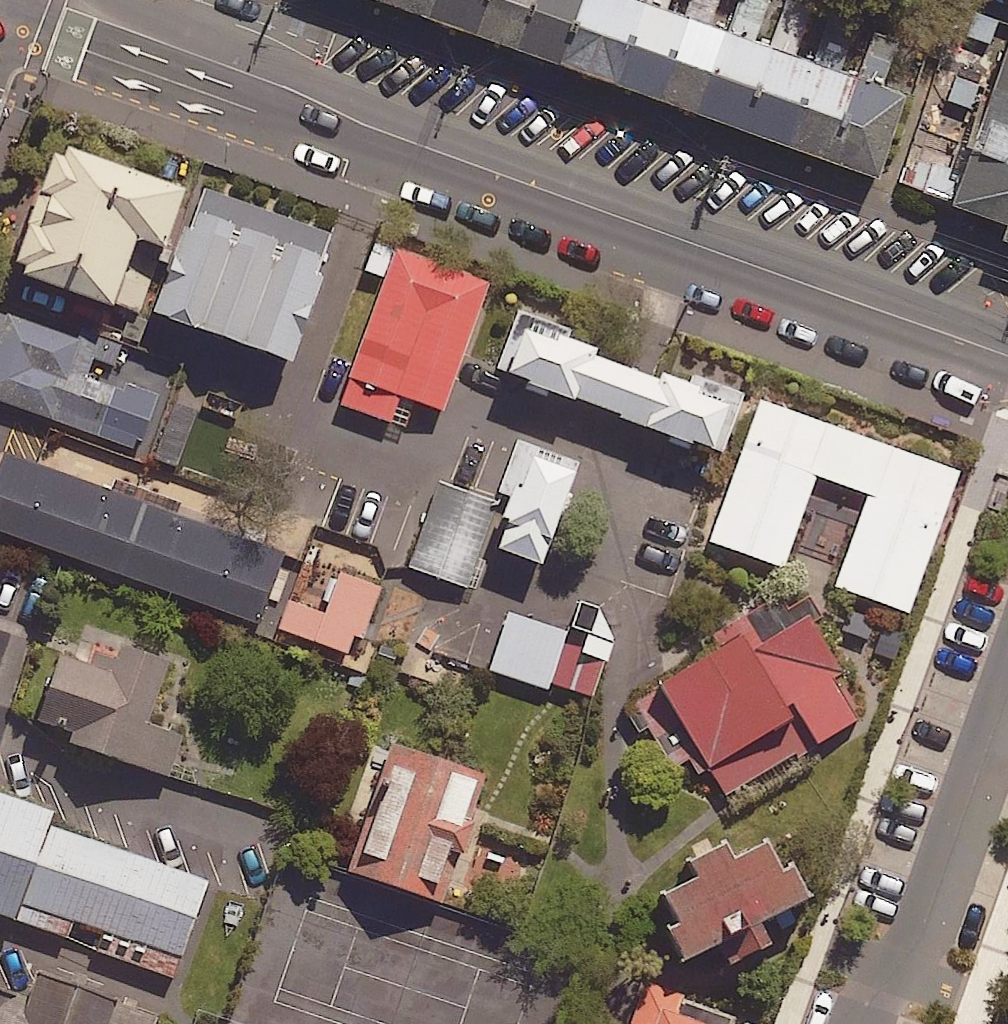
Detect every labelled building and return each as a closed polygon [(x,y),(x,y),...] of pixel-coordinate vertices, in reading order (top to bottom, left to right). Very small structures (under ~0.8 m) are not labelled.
[(938,80),(711,0),(408,0),(904,175),(938,80)] [(962,149),(924,136),(908,182),(1000,214),(995,229),(1007,234),(1007,16),(962,149)] [(182,179),(54,133),(9,260),(110,296),(134,227),(162,236),(182,179)] [(332,233),(203,187),(192,220),(185,217),(154,304),(289,353),(332,233)] [(377,242),(331,387),(433,420),(480,275),(377,242)] [(0,300),(0,397),(97,432),(114,385),(85,374),(92,354),(128,367),(134,349),(0,300)] [(736,386),(497,307),(475,375),(713,454),(736,386)] [(743,395),(693,540),(770,566),(802,472),(852,489),(820,583),(897,609),(947,464),(743,395)] [(537,563),(571,459),(509,438),(491,493),(507,498),(490,548),(537,563)] [(24,454),(10,494),(0,491),(0,523),(42,537),(66,468),(24,454)] [(433,482),(406,564),(462,582),(489,501),(433,482)] [(144,559),(151,561),(170,508),(129,494),(115,534),(80,522),(71,549),(139,573),(144,559)] [(249,592),(257,595),(275,543),(235,529),(219,572),(184,559),(175,587),(242,611),(249,592)] [(355,634),(361,636),(380,583),(339,568),(323,611),(290,599),(280,625),(349,650),(355,634)] [(575,596),(548,680),(594,695),(621,611),(575,596)] [(855,607),(845,647),(897,661),(907,621),(855,607)] [(702,644),(647,675),(710,788),(777,750),(771,739),(800,722),(813,744),(853,721),(825,673),(835,667),(802,608),(749,638),(732,609),(694,631),(702,644)] [(167,656),(86,627),(77,653),(58,646),(35,710),(72,724),(68,737),(167,773),(182,730),(144,717),(167,656)] [(371,776),(340,872),(429,901),(449,840),(460,844),(468,819),(458,815),(473,770),(377,738),(365,774),(371,776)] [(0,796),(0,909),(4,911),(2,917),(165,973),(203,865),(0,796)] [(671,924),(690,959),(734,936),(740,947),(766,934),(760,922),(811,896),(796,869),(791,872),(770,833),(734,852),(726,836),(690,855),(696,867),(657,887),(675,921),(671,924)] [(162,1019),(43,976),(34,1001),(0,989),(0,1023),(160,1023),(162,1019)] [(634,984),(620,1023),(747,1023),(634,984)]
